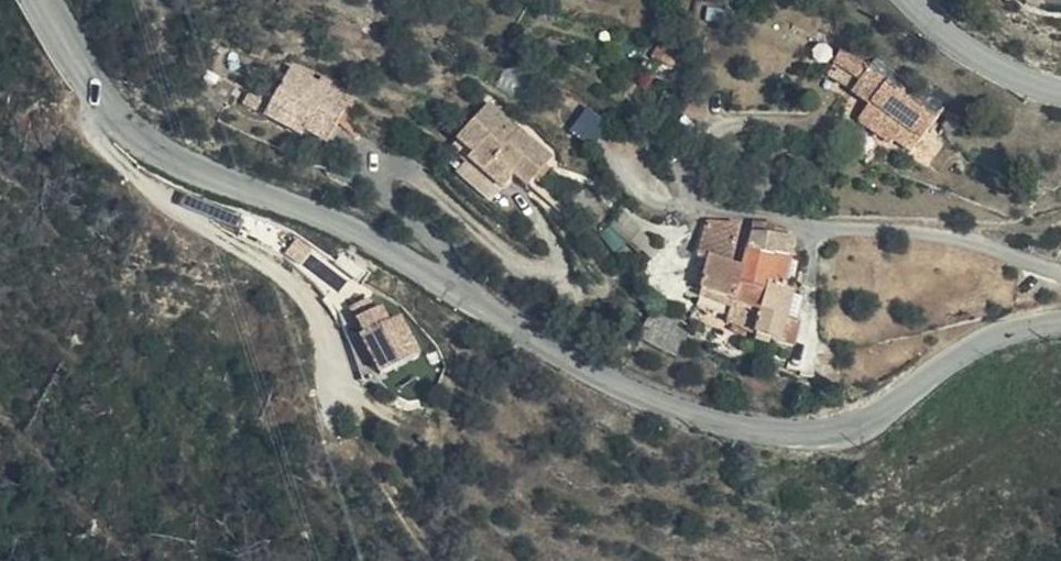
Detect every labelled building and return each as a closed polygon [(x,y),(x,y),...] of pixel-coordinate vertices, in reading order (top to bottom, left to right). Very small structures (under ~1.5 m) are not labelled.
[(666,94),(677,78),(659,66),(649,82),(666,94)] [(927,160),(943,117),(882,95),(844,71),(830,99),(874,120),(866,141),(905,157),(909,151),(927,160)] [(238,121),(262,134),(269,119),(306,139),(303,146),(327,158),(351,111),(290,80),(274,108),(251,97),(238,121)] [(532,171),(541,177),(563,144),(491,95),(465,136),(486,150),(481,157),(523,185),(532,171)] [(269,119),(262,134),(299,153),(303,146),(306,139),(269,119)] [(705,230),(693,263),(702,266),(727,271),(736,233),(705,230)] [(780,259),(781,248),(769,245),(770,236),(750,234),(742,258),(779,265),(780,259)] [(776,293),(778,284),(779,276),(779,265),(742,258),(737,273),(734,284),(776,293)] [(693,296),(726,306),(734,284),(737,273),(727,271),(702,266),(693,295),(693,296)] [(726,306),(778,321),(784,295),(776,293),(734,284),(726,306)] [(689,311),(721,321),(726,306),(693,296),(689,311)] [(355,319),(381,375),(419,357),(394,302),(355,319)] [(718,332),(746,345),(747,341),(772,347),(778,321),(726,306),(721,321),(718,332)] [(778,321),(772,347),(774,348),(787,350),(793,322),(791,322),(778,321)]
